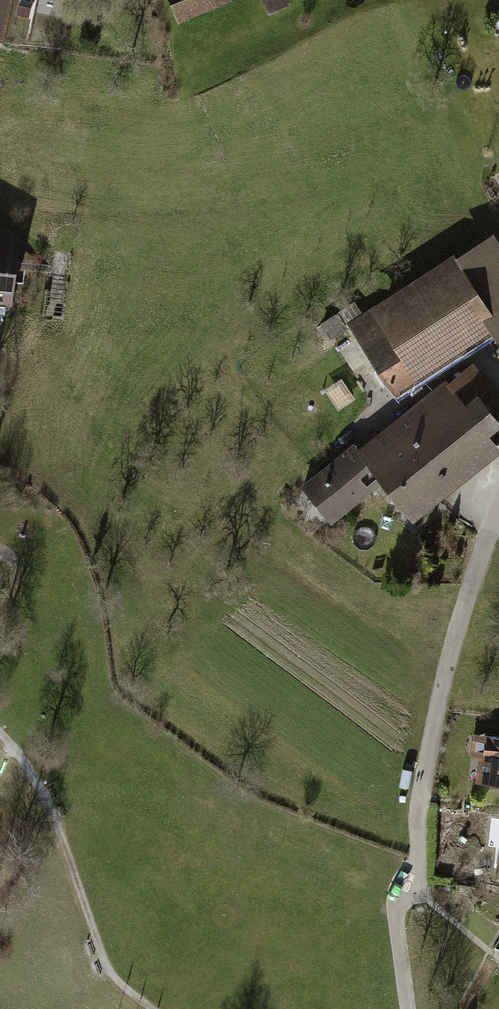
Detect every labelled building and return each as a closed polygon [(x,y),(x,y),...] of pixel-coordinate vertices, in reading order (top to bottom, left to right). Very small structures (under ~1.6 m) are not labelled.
[(176,28),(229,7),(227,0),(165,0),(176,28)] [(261,4),(269,19),(289,10),(284,0),(270,0),(261,4)] [(10,310),(20,240),(0,238),(0,308),(10,310)] [(493,240),(454,265),(497,332),(498,335),(498,249),(493,240)] [(454,265),(352,330),(395,397),(497,332),(454,265)] [(449,385),(495,443),(498,439),(498,400),(472,366),(449,385)] [(362,453),(384,481),(414,518),(498,451),(498,448),(495,443),(449,385),(362,453)] [(304,488),(331,522),(384,481),(356,447),(304,488)] [(498,789),(498,743),(476,740),(472,786),(498,789)]
